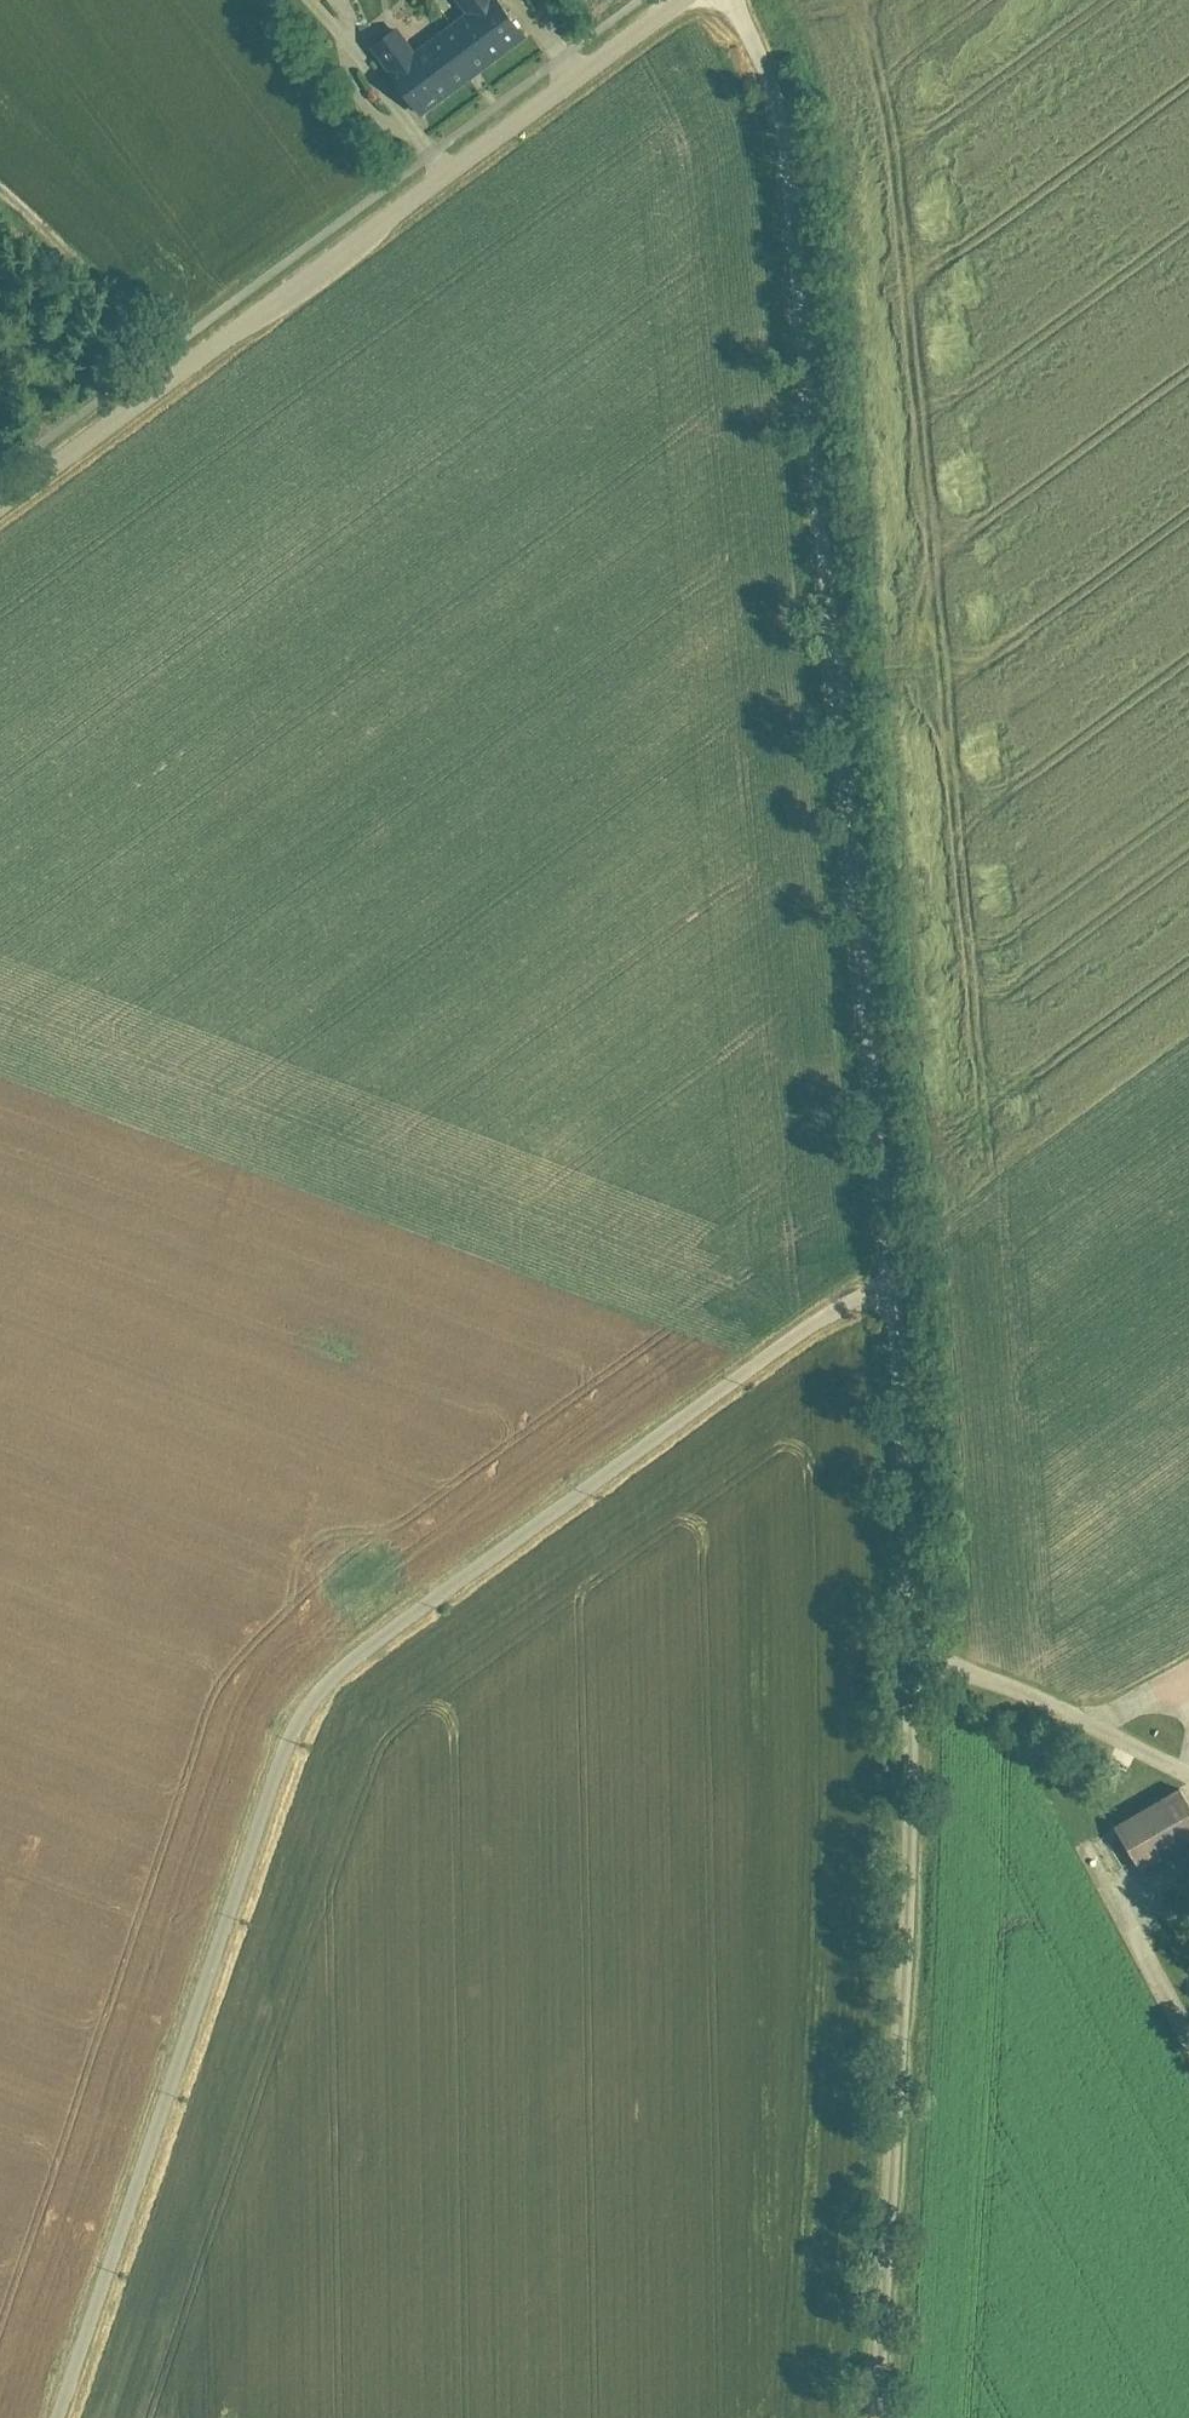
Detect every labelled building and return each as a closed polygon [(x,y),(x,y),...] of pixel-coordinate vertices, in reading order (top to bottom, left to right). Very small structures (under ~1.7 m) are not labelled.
[(397,82),(431,124),(534,38),(503,0),(458,0),(469,13),(424,50),(402,24),(370,50),(397,82)] [(406,7),(428,35),(448,20),(433,0),(415,0),(406,7)] [(1146,1870),(1188,1847),(1188,1799),(1183,1788),(1119,1822),(1146,1870)]
